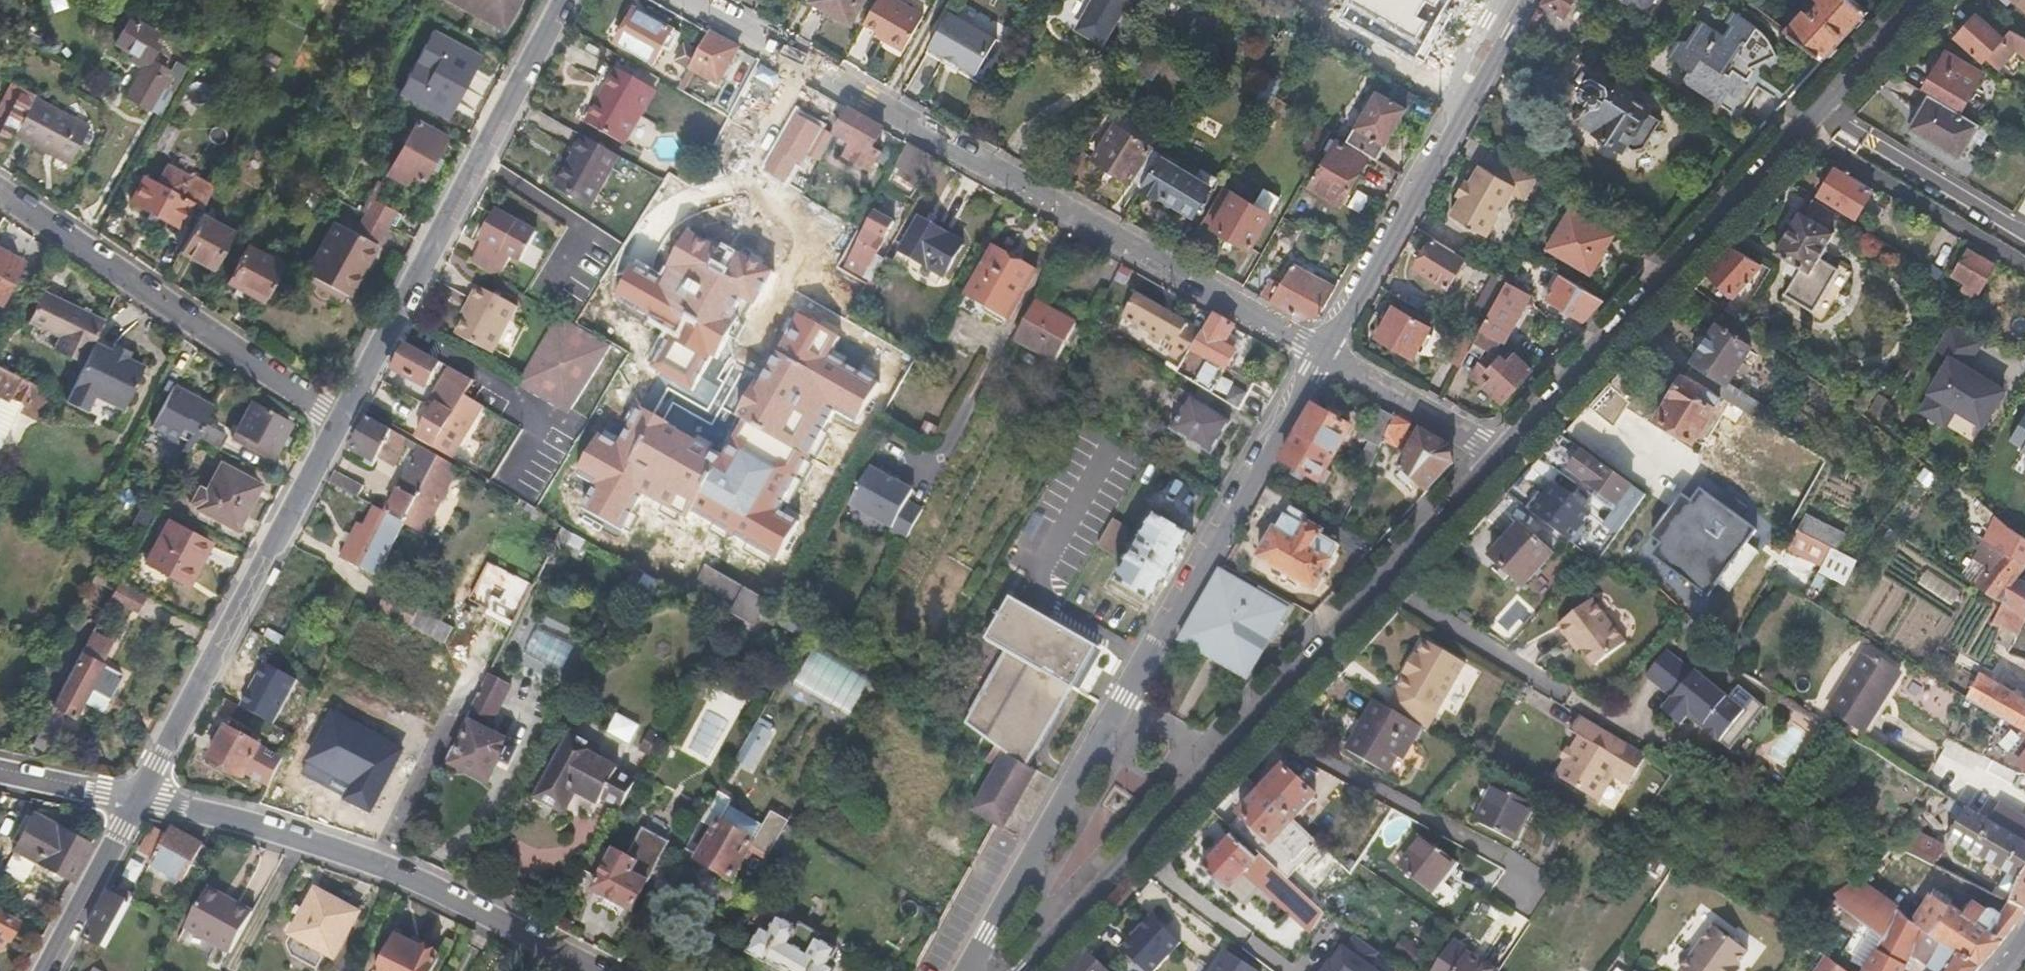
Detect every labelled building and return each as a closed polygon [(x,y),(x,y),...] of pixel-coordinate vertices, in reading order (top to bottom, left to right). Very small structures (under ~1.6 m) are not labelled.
[(480,0),(446,0),(472,14),(480,0)] [(518,0),(480,0),(472,14),(502,29),(518,0)] [(867,0),(815,0),(812,6),(851,27),(867,0)] [(890,45),(904,52),(923,16),(894,0),(879,0),(865,25),(875,30),(872,35),(880,39),(890,45)] [(1128,0),(1095,0),(1078,30),(1102,44),(1128,0)] [(1573,0),(1545,0),(1543,4),(1564,17),(1573,0)] [(1639,13),(1648,0),(1620,0),(1639,13)] [(1869,13),(1851,0),(1819,0),(1824,3),(1813,19),(1808,15),(1794,36),(1826,60),(1869,13)] [(2020,0),(2000,0),(2008,8),(2013,3),(2015,5),(2020,0)] [(671,55),(680,38),(635,14),(617,45),(656,66),(664,51),(671,55)] [(977,76),(996,41),(950,15),(930,49),(946,58),(960,66),(977,76)] [(1750,83),(1756,74),(1752,72),(1777,60),(1764,37),(1751,22),(1743,16),(1739,15),(1733,19),(1733,27),(1727,36),(1704,21),(1691,40),(1680,41),(1670,56),(1691,72),(1685,80),(1740,118),(1759,89),(1750,83)] [(150,108),(171,71),(151,60),(160,44),(155,41),(159,33),(159,31),(141,22),(139,24),(130,19),(117,43),(134,53),(131,61),(144,68),(129,96),(150,108)] [(2013,45),(2024,52),(2024,37),(2006,27),(1998,38),(1971,19),(1955,41),(1982,61),(1986,56),(1998,63),(2013,45)] [(483,53),(434,30),(402,97),(451,121),(483,53)] [(719,88),(738,51),(709,35),(697,58),(690,73),(719,88)] [(690,73),(697,58),(683,50),(675,64),(690,73)] [(1962,109),(1981,77),(1945,56),(1926,88),(1962,109)] [(960,66),(946,58),(943,65),(957,72),(960,66)] [(623,146),(655,91),(617,71),(586,126),(623,146)] [(1275,97),(1283,85),(1270,77),(1262,93),(1274,101),(1275,97)] [(1650,148),(1667,120),(1651,109),(1652,105),(1619,85),(1617,88),(1606,82),(1604,87),(1593,82),(1584,95),(1585,97),(1592,102),(1581,119),(1599,130),(1597,134),(1625,149),(1627,147),(1637,153),(1650,148)] [(1381,158),(1417,95),(1396,83),(1389,95),(1379,89),(1349,140),(1381,158)] [(36,99),(36,96),(15,85),(0,111),(0,156),(2,157),(15,135),(36,99)] [(1982,128),(1977,125),(1931,97),(1911,132),(1962,162),(1982,128)] [(33,145),(55,109),(36,99),(15,135),(33,145)] [(70,166),(90,130),(55,109),(33,145),(58,159),(70,166)] [(823,126),(797,111),(764,169),(785,181),(795,163),(800,166),(823,126)] [(873,153),(885,130),(852,113),(839,136),(856,145),(848,160),(876,173),(884,159),(873,153)] [(422,180),(446,135),(418,119),(411,132),(408,130),(402,141),(405,143),(388,174),(405,183),(410,173),(422,180)] [(1160,162),(1165,155),(1113,125),(1093,159),(1115,172),(1132,181),(1133,179),(1145,186),(1160,162)] [(592,206),(620,159),(584,137),(575,154),(577,155),(558,187),(592,206)] [(1344,204),(1369,160),(1341,142),(1315,188),(1344,204)] [(919,185),(935,157),(913,145),(898,173),(919,185)] [(1489,235),(1512,192),(1526,199),(1538,177),(1493,151),(1484,168),(1480,166),(1471,184),(1465,182),(1457,196),(1462,198),(1452,216),(1489,235)] [(1208,215),(1222,189),(1214,184),(1216,181),(1201,173),(1197,181),(1178,170),(1176,172),(1160,162),(1145,186),(1163,197),(1164,195),(1171,199),(1197,214),(1200,210),(1208,215)] [(202,208),(216,183),(191,170),(188,176),(166,164),(156,182),(144,176),(132,199),(157,213),(179,225),(192,203),(202,208)] [(1871,197),(1880,203),(1878,207),(1912,226),(1917,216),(1837,169),(1821,197),(1858,218),(1871,197)] [(1253,247),(1272,214),(1255,205),(1224,187),(1222,189),(1208,215),(1206,217),(1217,224),(1216,227),(1253,247)] [(1265,187),(1255,205),(1272,214),(1281,196),(1265,187)] [(1350,207),(1364,214),(1373,199),(1359,191),(1350,207)] [(396,209),(370,195),(361,210),(364,212),(388,224),(396,209)] [(1816,314),(1844,270),(1823,258),(1838,234),(1831,229),(1839,215),(1815,201),(1808,214),(1802,212),(1778,253),(1803,267),(1786,296),(1816,314)] [(361,274),(388,224),(364,212),(355,230),(334,220),(307,271),(334,286),(349,295),(355,284),(359,287),(364,277),(361,274)] [(865,278),(896,223),(876,212),(846,266),(865,278)] [(1592,274),(1614,238),(1572,212),(1550,249),(1592,274)] [(521,264),(536,236),(498,214),(488,232),(481,242),(483,244),(474,260),(502,276),(511,259),(521,264)] [(211,268),(231,231),(199,215),(180,251),(211,268)] [(1433,239),(1441,225),(1423,215),(1415,228),(1433,239)] [(946,278),(965,247),(937,231),(919,221),(913,231),(904,227),(886,257),(896,262),(902,253),(946,278)] [(649,364),(691,387),(757,267),(686,229),(657,282),(628,266),(611,297),(668,328),(649,364)] [(303,253),(309,243),(297,236),(291,246),(303,253)] [(1450,287),(1466,258),(1435,239),(1427,253),(1418,269),(1450,287)] [(263,299),(282,264),(246,245),(227,280),(259,298),(263,299)] [(984,319),(990,307),(1011,319),(1037,273),(994,248),(961,306),(984,319)] [(1735,299),(1766,266),(1736,249),(1710,277),(1735,299)] [(1979,294),(1996,266),(1969,251),(1953,278),(1971,288),(1979,294)] [(21,263),(0,252),(0,305),(1,305),(21,263)] [(1327,304),(1337,288),(1295,264),(1283,285),(1275,281),(1266,297),(1307,319),(1320,315),(1327,304)] [(1531,296),(1538,284),(1514,272),(1508,282),(1531,296)] [(1493,310),(1508,282),(1495,275),(1481,303),(1493,310)] [(1954,299),(1930,276),(1924,282),(1950,306),(1954,299)] [(1586,322),(1605,301),(1563,277),(1549,300),(1586,322)] [(465,312),(469,313),(459,332),(495,351),(520,304),(482,282),(474,297),(473,297),(465,312)] [(1505,343),(1531,296),(1508,282),(1493,310),(1482,329),(1505,343)] [(1975,300),(1979,294),(1971,288),(1967,295),(1975,300)] [(105,321),(44,291),(30,319),(60,335),(61,337),(56,349),(84,363),(95,342),(105,321)] [(1188,364),(1206,334),(1140,296),(1128,317),(1156,333),(1153,339),(1164,345),(1168,340),(1180,347),(1174,357),(1188,364)] [(1060,362),(1081,323),(1039,300),(1018,339),(1060,362)] [(1417,357),(1433,328),(1395,306),(1379,336),(1417,357)] [(579,511),(620,534),(640,497),(683,520),(689,510),(778,559),(799,520),(779,509),(831,414),(854,427),(877,385),(829,359),(841,338),(793,311),(716,450),(636,406),(614,445),(595,435),(575,471),(595,482),(579,511)] [(573,407),(610,344),(576,323),(559,313),(518,382),(560,406),(573,407)] [(1230,368),(1239,353),(1233,349),(1236,344),(1231,341),(1239,328),(1216,315),(1206,334),(1188,364),(1181,374),(1204,388),(1238,409),(1254,383),(1230,368)] [(1729,384),(1753,349),(1719,326),(1693,361),(1695,362),(1686,376),(1722,397),(1737,406),(1752,416),(1760,405),(1729,384)] [(1981,341),(1970,335),(1954,326),(1940,350),(1951,357),(1931,391),(1933,392),(1923,409),(1947,425),(1957,407),(1986,424),(2006,390),(1981,375),(1979,378),(1972,374),(1974,370),(1967,367),(1981,341)] [(1505,343),(1482,329),(1476,341),(1471,349),(1485,356),(1489,349),(1498,354),(1505,343)] [(1471,349),(1476,341),(1462,334),(1448,359),(1462,367),(1471,349)] [(130,352),(115,344),(112,351),(95,342),(84,363),(65,399),(86,411),(94,396),(123,410),(145,367),(127,358),(130,352)] [(456,409),(464,395),(474,378),(406,342),(392,369),(428,387),(429,385),(434,388),(436,382),(432,380),(440,366),(448,371),(434,397),(440,400),(456,409)] [(1503,403),(1533,372),(1517,357),(1512,363),(1504,357),(1490,370),(1483,365),(1475,376),(1486,385),(1503,403)] [(23,400),(28,403),(37,386),(0,366),(0,446),(23,400)] [(1693,444),(1722,397),(1686,376),(1683,374),(1655,422),(1693,444)] [(183,459),(193,442),(197,436),(204,422),(212,406),(174,385),(153,426),(177,438),(179,435),(185,438),(176,455),(183,459)] [(1212,452),(1238,409),(1204,388),(1198,399),(1182,389),(1175,402),(1183,407),(1171,425),(1212,452)] [(452,457),(482,405),(471,399),(464,395),(456,409),(434,447),(452,457)] [(1884,419),(1893,404),(1883,398),(1874,413),(1884,419)] [(434,447),(456,409),(440,400),(418,438),(434,447)] [(232,438),(250,448),(272,460),(292,425),(254,404),(251,403),(232,438)] [(1351,427),(1314,407),(1299,433),(1337,455),(1351,427)] [(1385,441),(1397,418),(1382,409),(1366,441),(1382,449),(1385,441)] [(2011,439),(2024,446),(2024,417),(2011,439)] [(379,455),(392,430),(369,418),(353,451),(366,457),(364,461),(367,463),(374,466),(379,455)] [(1399,447),(1411,426),(1397,418),(1385,441),(1399,447)] [(220,449),(227,435),(204,422),(197,436),(220,449)] [(406,521),(439,456),(392,430),(379,455),(395,463),(405,446),(418,452),(388,512),(406,521)] [(1455,463),(1452,448),(1422,432),(1402,468),(1428,491),(1455,463)] [(1323,480),(1337,455),(1299,433),(1285,458),(1323,480)] [(1625,487),(1601,467),(1584,454),(1569,473),(1580,483),(1628,522),(1644,503),(1625,487)] [(426,531),(459,467),(439,456),(406,521),(426,531)] [(1369,474),(1375,463),(1365,457),(1359,468),(1369,474)] [(250,501),(259,485),(220,464),(196,508),(235,529),(250,501)] [(911,503),(916,492),(873,470),(853,508),(896,530),(893,536),(908,544),(926,511),(911,503)] [(358,496),(364,485),(337,471),(330,483),(358,496)] [(1602,513),(1557,482),(1530,511),(1573,547),(1602,513)] [(1337,556),(1342,545),(1326,537),(1328,531),(1311,521),(1313,516),(1280,498),(1282,495),(1268,488),(1260,503),(1283,516),(1261,558),(1321,590),(1338,557),(1337,556)] [(1649,574),(1703,611),(1713,596),(1742,554),(1751,541),(1700,503),(1690,516),(1658,561),(1649,574)] [(378,574),(406,521),(388,512),(375,505),(365,525),(362,523),(344,556),(373,571),(378,574)] [(1658,561),(1690,516),(1676,506),(1644,551),(1658,561)] [(1154,603),(1192,537),(1153,514),(1115,581),(1154,603)] [(1842,534),(1804,514),(1796,530),(1829,547),(1834,550),(1842,534)] [(1111,556),(1127,527),(1112,519),(1096,548),(1111,556)] [(2016,534),(1999,519),(1987,541),(2024,565),(2024,540),(2016,534)] [(197,566),(209,544),(168,521),(146,562),(187,585),(197,566)] [(1523,588),(1553,557),(1521,527),(1491,559),(1523,588)] [(556,543),(580,554),(586,541),(562,529),(556,543)] [(1819,567),(1829,547),(1796,530),(1786,549),(1819,567)] [(2024,569),(2024,565),(1987,541),(1977,559),(1986,564),(1974,585),(2002,604),(2013,585),(2024,569)] [(1755,562),(1742,554),(1713,596),(1726,605),(1755,562)] [(744,590),(715,573),(706,569),(698,584),(735,606),(744,590)] [(652,601),(661,585),(636,570),(627,587),(652,601)] [(1917,585),(1954,604),(1962,588),(1924,570),(1917,585)] [(1252,677),(1284,620),(1290,609),(1222,571),(1182,639),(1252,677)] [(136,611),(145,595),(118,580),(110,597),(136,611)] [(2013,585),(2002,604),(2024,619),(2024,587),(2013,585)] [(804,624),(744,590),(735,606),(729,615),(791,649),(804,624)] [(1092,649),(1096,642),(1010,593),(985,637),(1008,650),(1001,662),(969,721),(1005,751),(1026,764),(1081,668),(1092,649)] [(1488,625),(1510,644),(1538,613),(1516,594),(1488,625)] [(2024,627),(2024,619),(2002,604),(1990,625),(2004,631),(1995,646),(2007,654),(2024,627)] [(1557,630),(1570,646),(1578,656),(1581,653),(1595,671),(1624,649),(1590,605),(1557,630)] [(428,633),(437,615),(420,607),(411,624),(428,633)] [(447,642),(455,625),(437,615),(428,633),(447,642)] [(570,676),(585,648),(536,623),(523,649),(570,676)] [(102,663),(112,642),(91,631),(41,725),(32,743),(44,748),(63,711),(71,715),(75,714),(83,698),(103,708),(113,688),(121,673),(102,663)] [(1429,731),(1466,665),(1425,643),(1417,658),(1415,657),(1404,675),(1406,676),(1397,691),(1399,692),(1389,709),(1424,727),(1429,731)] [(816,646),(791,686),(847,720),(871,680),(816,646)] [(1866,737),(1903,676),(1865,654),(1829,715),(1866,737)] [(1746,718),(1728,704),(1677,664),(1676,666),(1664,657),(1645,682),(1673,704),(1665,716),(1685,730),(1691,722),(1723,747),(1746,718)] [(2005,691),(1977,674),(1965,697),(2005,721),(2024,734),(2024,704),(2005,691)] [(522,749),(488,731),(493,720),(495,721),(513,688),(489,675),(447,759),(491,781),(501,762),(512,767),(522,749)] [(1376,701),(1370,711),(1349,751),(1390,772),(1399,756),(1406,760),(1424,727),(1389,709),(1376,701)] [(363,805),(395,744),(380,736),(334,712),(310,758),(356,783),(348,797),(363,805)] [(614,713),(605,733),(629,744),(638,724),(614,713)] [(1557,778),(1590,798),(1599,804),(1608,788),(1612,780),(1630,790),(1648,760),(1581,718),(1571,734),(1579,739),(1557,778)] [(2005,721),(1981,759),(2018,782),(2020,781),(2024,780),(2024,734),(2005,721)] [(269,786),(283,757),(228,727),(211,759),(245,778),(248,774),(269,786)] [(745,771),(757,747),(764,735),(750,727),(731,764),(745,771)] [(635,784),(617,774),(619,769),(592,755),(596,748),(569,734),(538,792),(539,798),(559,809),(566,807),(576,790),(601,804),(605,797),(623,806),(635,784)] [(1002,827),(1035,770),(1026,764),(1005,751),(979,736),(970,752),(995,766),(971,810),(993,823),(1002,827)] [(372,809),(403,747),(395,744),(363,805),(372,809)] [(1289,817),(1314,792),(1288,765),(1263,790),(1289,817)] [(1516,838),(1533,802),(1494,782),(1477,818),(1516,838)] [(1243,812),(1245,815),(1232,828),(1255,852),(1268,837),(1269,839),(1289,817),(1263,790),(1243,812)] [(759,828),(727,811),(730,804),(714,795),(683,853),(698,861),(696,864),(730,883),(748,848),(765,858),(784,824),(766,815),(759,828)] [(2000,807),(1988,825),(2024,847),(2024,823),(2000,807)] [(72,879),(92,843),(28,808),(9,844),(72,879)] [(1973,815),(1955,846),(2011,875),(1998,898),(2012,905),(2024,911),(2024,847),(1988,825),(1973,815)] [(185,880),(204,843),(172,826),(167,837),(157,857),(153,864),(185,880)] [(1935,870),(1947,848),(1909,828),(1896,853),(1935,870)] [(157,857),(167,837),(155,831),(145,850),(157,857)] [(613,852),(611,856),(599,850),(586,873),(599,880),(592,892),(632,914),(667,852),(665,844),(649,834),(639,838),(627,860),(613,852)] [(1321,920),(1257,854),(1250,861),(1227,839),(1198,870),(1222,892),(1242,871),(1308,935),(1321,920)] [(1429,900),(1454,869),(1422,843),(1397,874),(1429,900)] [(1854,884),(1828,904),(1869,940),(1882,950),(1892,938),(1918,960),(1937,937),(1979,970),(2024,917),(2024,911),(2012,905),(2003,919),(1994,915),(1989,917),(1972,909),(1966,920),(1952,913),(1955,906),(1924,889),(1905,920),(1854,884)] [(335,956),(360,910),(315,886),(290,931),(335,956)] [(256,911),(239,902),(224,894),(209,887),(187,927),(233,952),(256,911)] [(109,948),(135,897),(127,893),(122,901),(111,893),(88,937),(109,948)] [(16,919),(0,911),(0,944),(2,939),(4,936),(7,937),(16,919)] [(1150,916),(1123,947),(1149,970),(1156,970),(1182,944),(1150,916)] [(837,951),(819,941),(821,937),(798,925),(795,929),(777,920),(769,934),(762,931),(750,954),(779,970),(786,970),(836,970),(829,967),(837,951)] [(1744,956),(1710,930),(1681,970),(1734,970),(1744,956)] [(441,955),(396,931),(375,970),(432,970),(441,955)] [(1979,970),(1937,937),(1918,960),(1932,970),(1979,970)] [(1401,938),(1394,950),(1415,962),(1422,949),(1401,938)] [(1918,960),(1892,938),(1882,950),(1869,940),(1863,948),(1875,958),(1866,969),(1869,970),(1910,970),(1918,960)] [(1366,970),(1375,956),(1355,943),(1346,957),(1343,955),(1334,969),(1331,968),(1329,970),(1368,970),(1366,970)] [(1087,947),(1065,970),(1114,970),(1087,947)] [(1465,959),(1467,956),(1452,947),(1437,970),(1483,970),(1465,959)] [(1225,954),(1215,970),(1254,970),(1225,954)]
